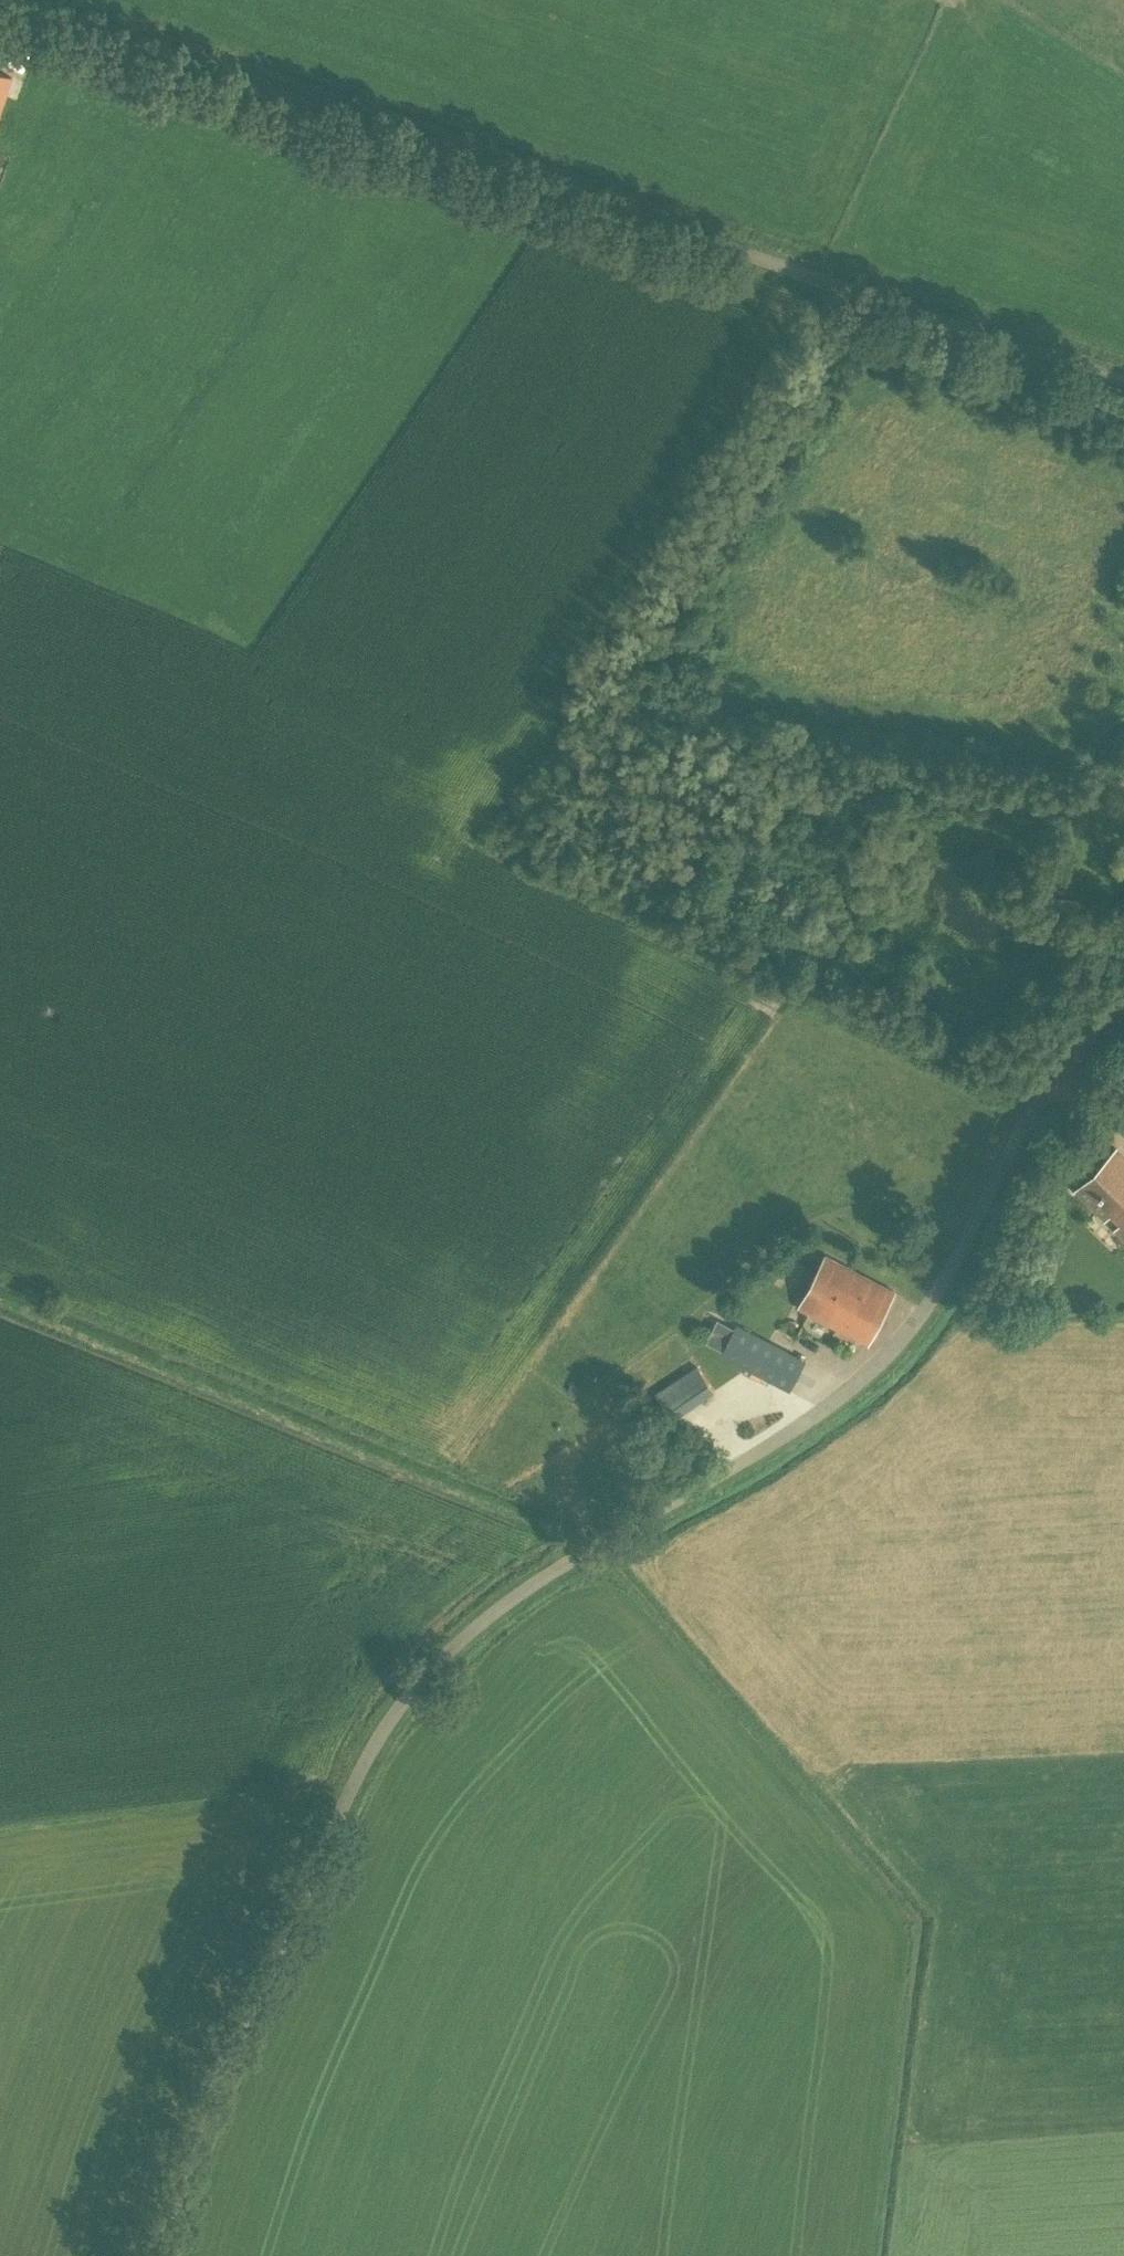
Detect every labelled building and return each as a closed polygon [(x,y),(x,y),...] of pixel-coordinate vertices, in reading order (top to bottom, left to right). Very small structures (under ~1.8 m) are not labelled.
[(5,98),(18,102),(26,81),(0,73),(0,113),(5,98)] [(1116,1148),(1076,1190),(1105,1218),(1110,1213),(1121,1223),(1116,1228),(1123,1236),(1123,1155),(1116,1148)] [(869,1343),(891,1300),(895,1292),(825,1255),(799,1306),(869,1343)] [(769,1339),(738,1323),(720,1354),(790,1390),(806,1359),(789,1350),(796,1335),(776,1327),(769,1339)] [(672,1419),(716,1391),(697,1364),(653,1392),(672,1419)]
